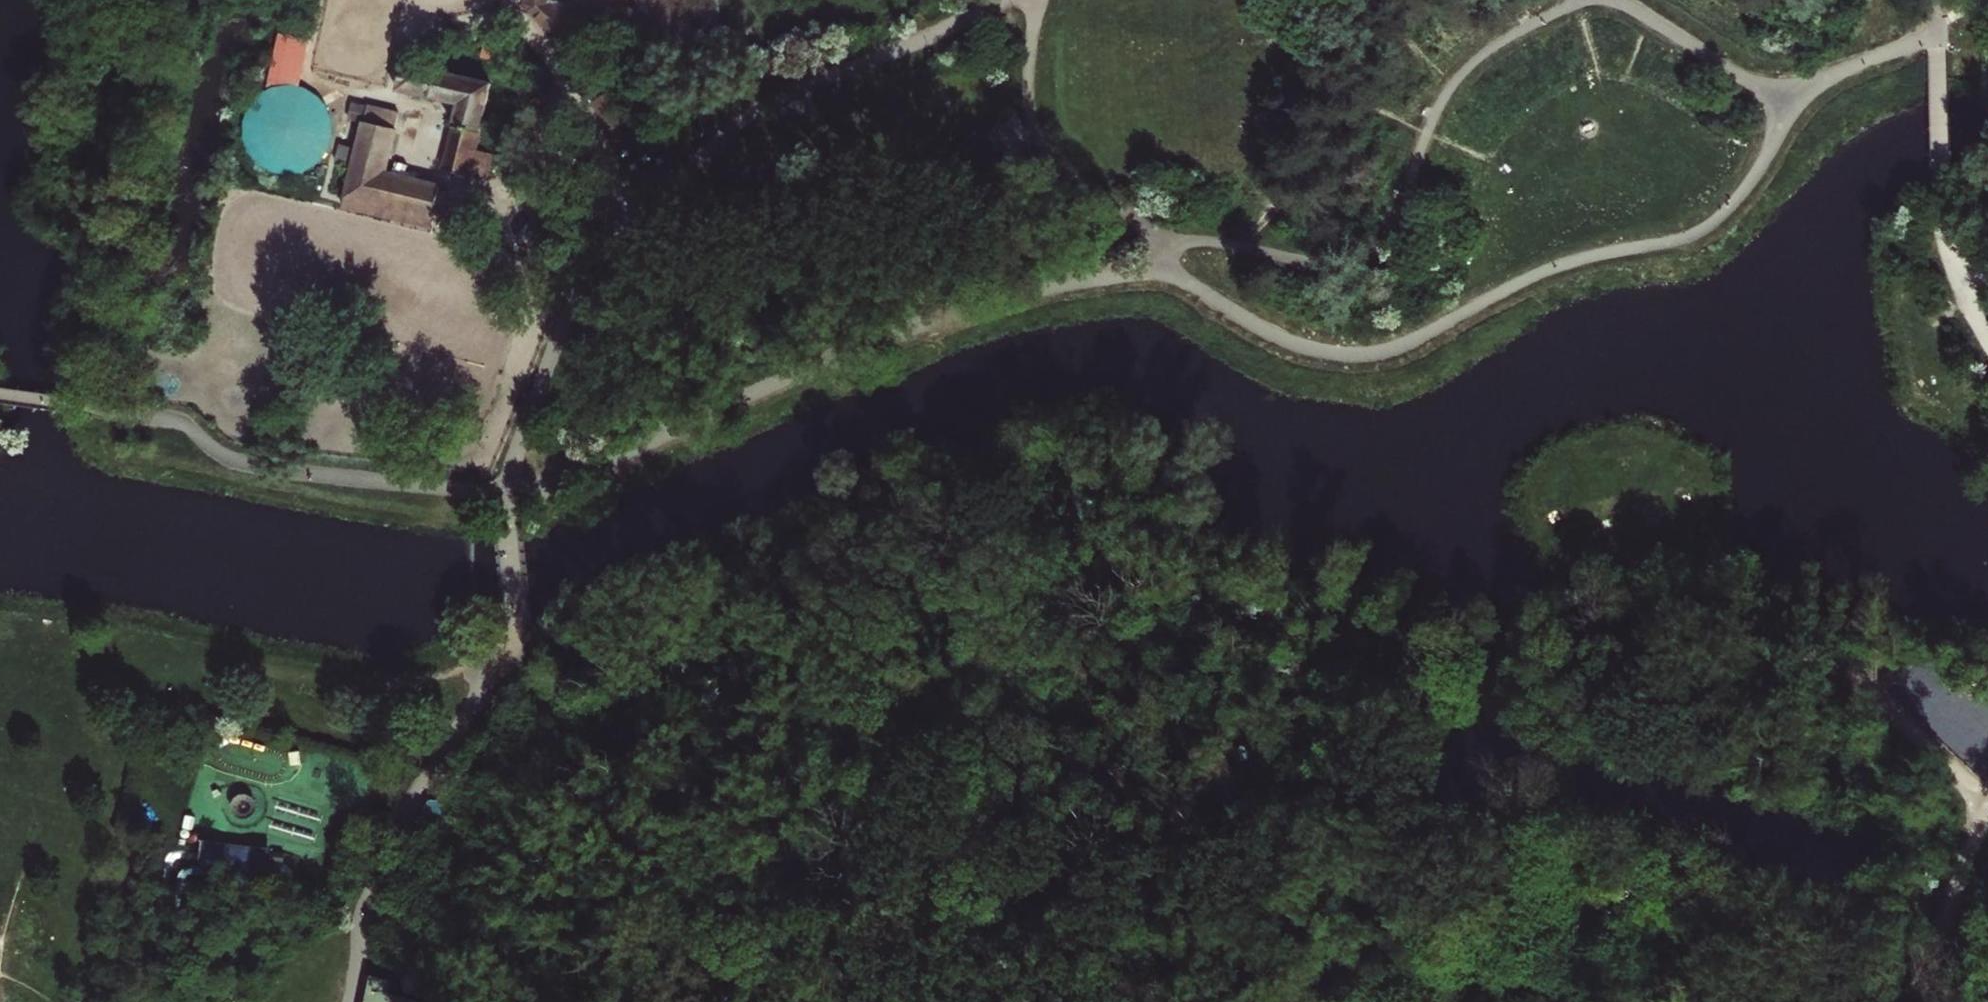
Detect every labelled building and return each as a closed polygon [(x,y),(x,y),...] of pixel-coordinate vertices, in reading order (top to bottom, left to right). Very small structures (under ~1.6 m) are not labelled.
[(523,4),(530,10),(549,30),(669,42),(665,15),(648,13),(559,3),(554,0),(523,0),(523,4)] [(668,0),(643,0),(648,13),(665,15),(673,16),(668,0)] [(305,32),(282,27),(272,73),(295,78),(305,32)] [(439,161),(483,172),(488,148),(474,143),(489,77),(401,55),(396,80),(454,95),(439,161)] [(334,143),(337,128),(335,113),(328,99),(317,89),(303,82),(288,81),(273,84),(260,92),(251,103),(245,117),(245,132),(249,147),(258,159),(270,168),(285,172),(300,171),(314,166),(326,156),(334,143)] [(430,213),(437,180),(383,168),(393,124),(361,118),(344,192),(430,213)] [(199,864),(263,872),(266,847),(202,838),(199,864)] [(366,976),(361,1001),(424,1001),(390,995),(393,981),(366,976)]
